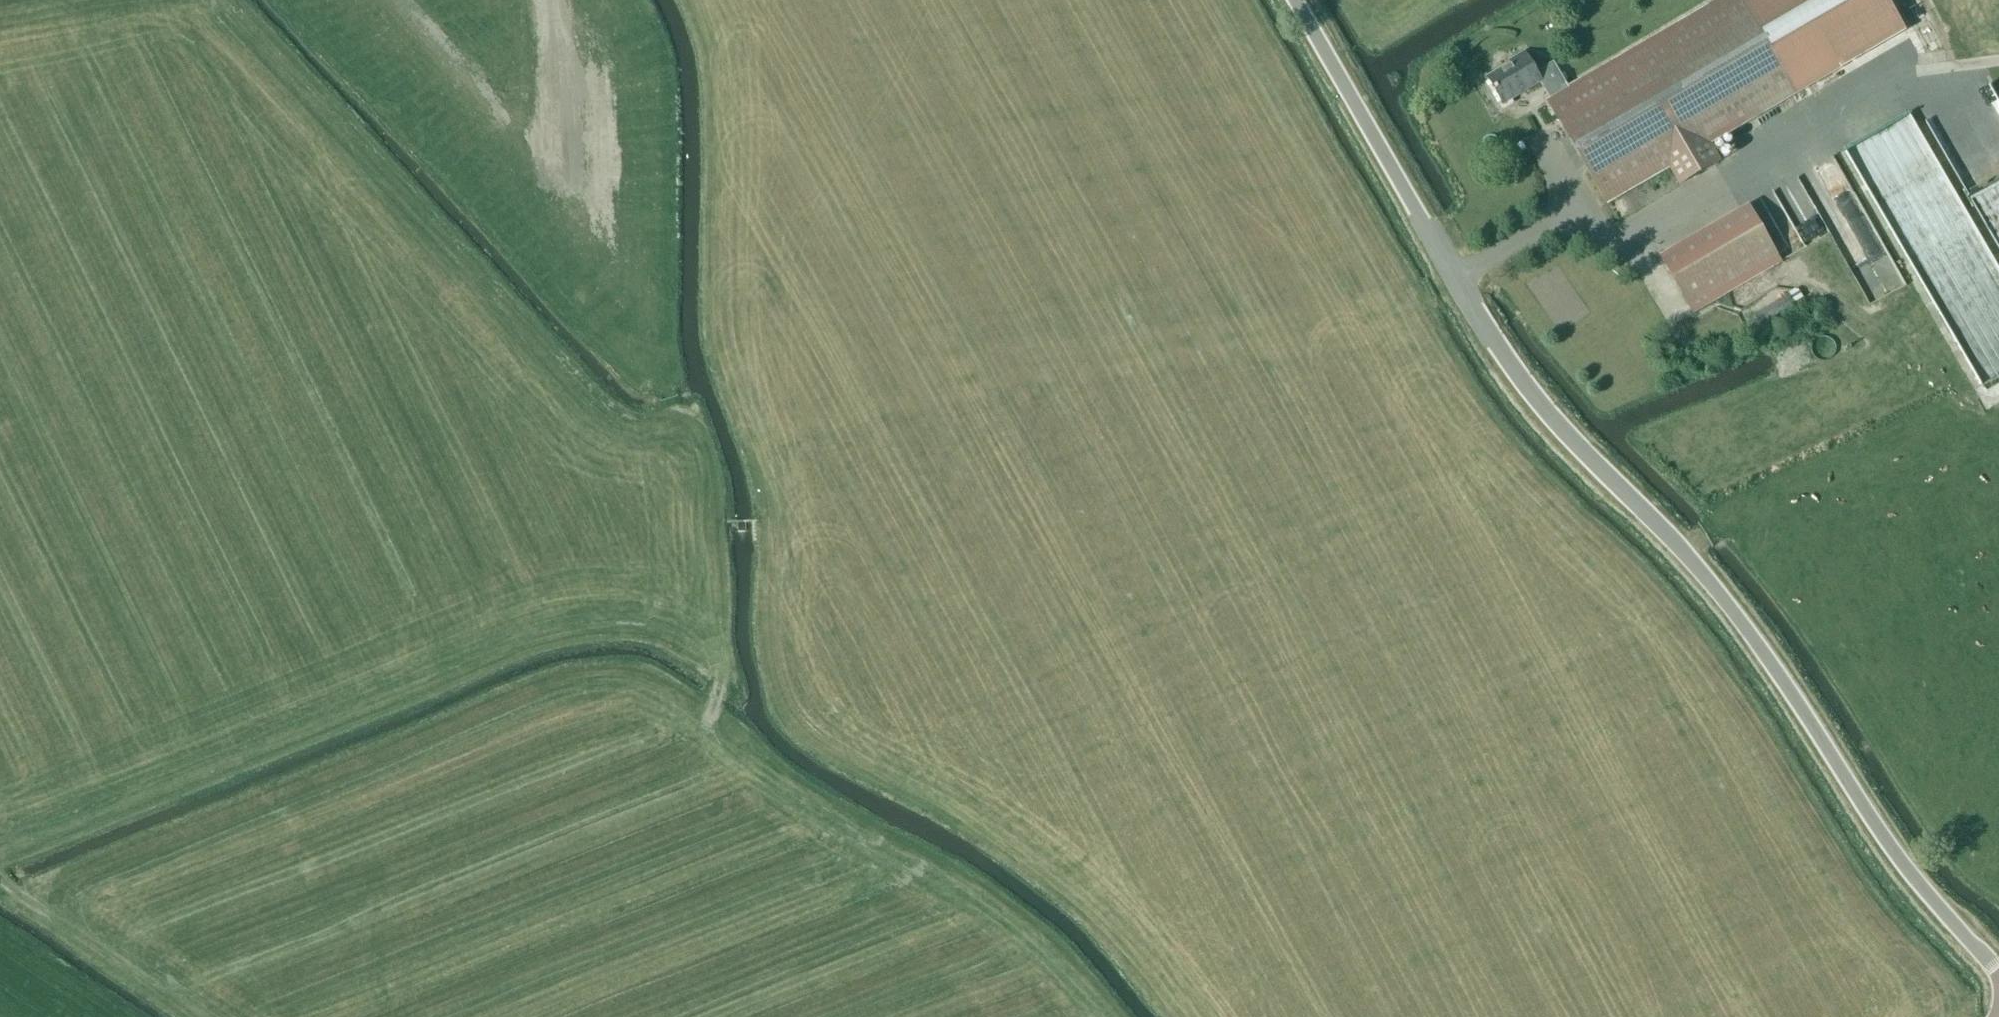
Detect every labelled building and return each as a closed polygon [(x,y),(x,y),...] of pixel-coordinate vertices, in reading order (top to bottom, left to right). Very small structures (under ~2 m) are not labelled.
[(1607,202),(1670,166),(1680,185),(1720,161),(1710,143),(1904,31),(1886,0),(1724,0),(1570,90),(1554,63),(1537,73),(1525,52),(1510,61),(1512,63),(1487,78),(1503,105),(1541,83),(1551,100),(1548,101),(1607,202)] [(1930,119),(1923,123),(1940,152),(1947,148),(1930,119)] [(1852,259),(1871,299),(1936,268),(1880,151),(1847,166),(1891,260),(1871,270),(1864,254),(1852,259)] [(1772,177),(1776,186),(1753,197),(1780,255),(1829,232),(1798,165),(1772,177)] [(1661,257),(1694,314),(1782,263),(1749,206),(1661,257)]
